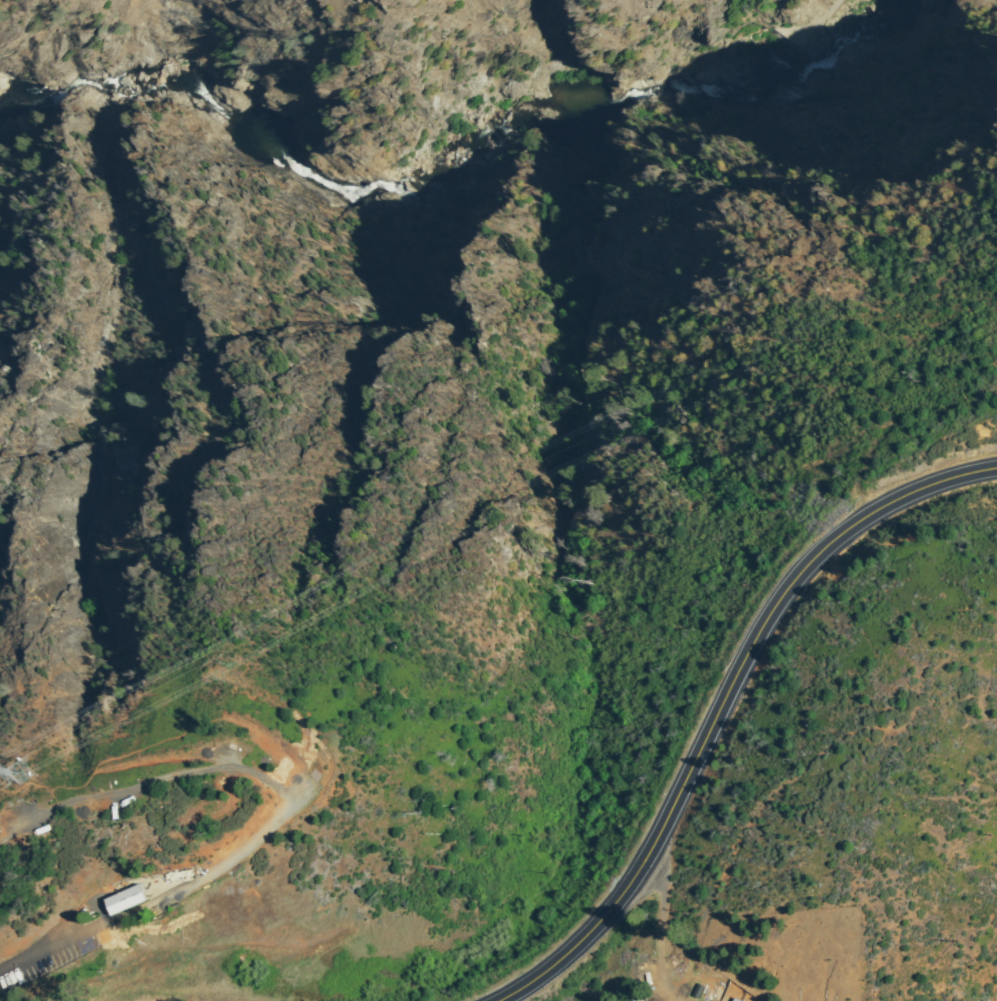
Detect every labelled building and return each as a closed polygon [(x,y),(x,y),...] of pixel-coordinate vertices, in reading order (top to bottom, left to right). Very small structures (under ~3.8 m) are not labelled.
[(167,881),(166,875),(191,871),(192,876),(167,881)] [(112,894),(149,878),(157,896),(120,912),(112,894)] [(699,985),(705,988),(700,998),(694,995),(699,985)] [(718,988),(723,990),(718,1000),(713,999),(718,988)] [(713,991),(709,1000),(706,1000),(703,1000),(707,989),(713,991)]
